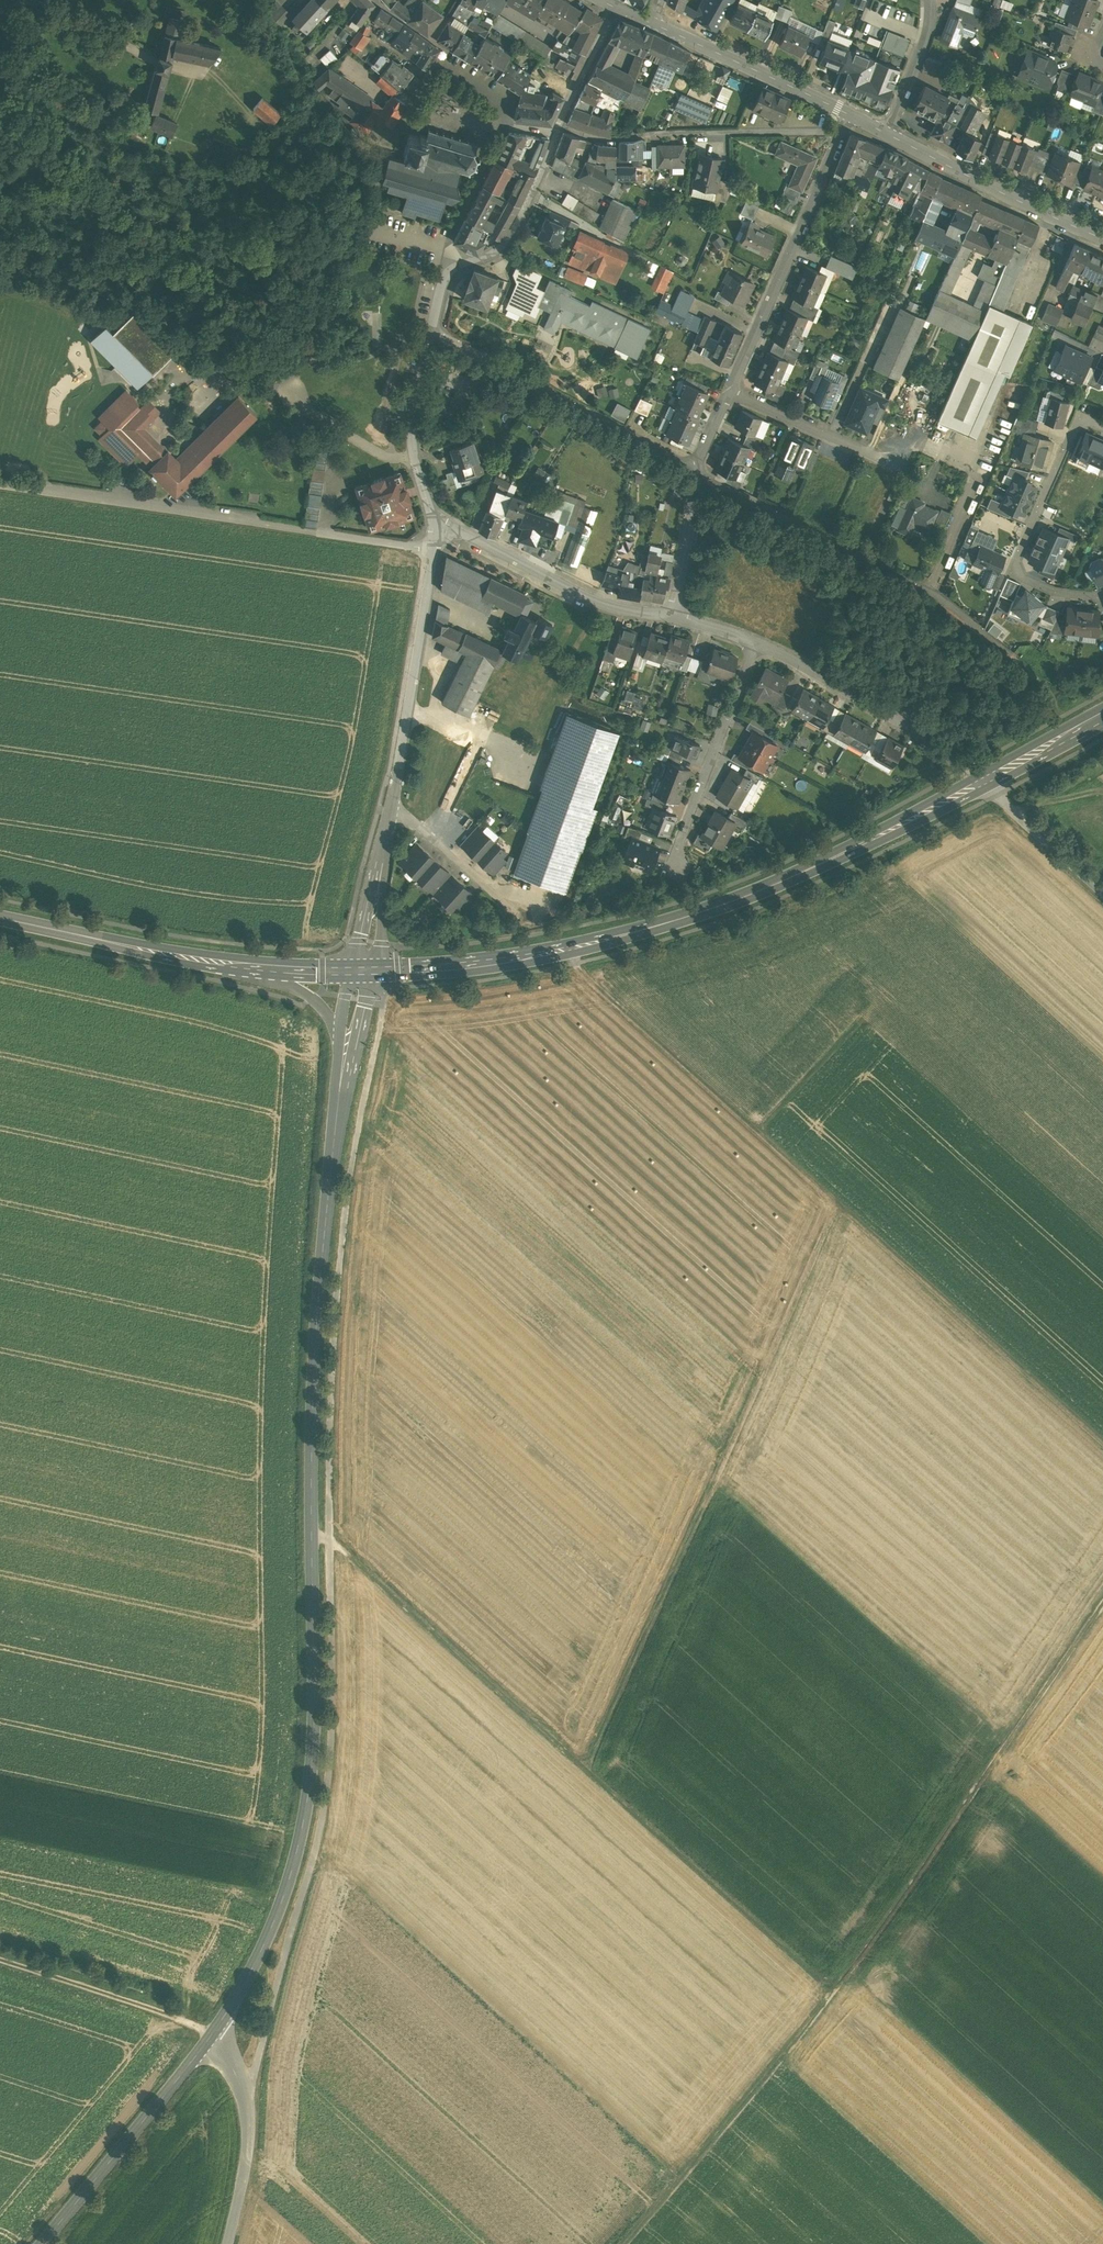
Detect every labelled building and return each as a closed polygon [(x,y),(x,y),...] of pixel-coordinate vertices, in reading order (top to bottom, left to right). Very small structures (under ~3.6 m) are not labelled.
[(294,18),(306,30),(326,9),(317,0),(310,0),(294,18)] [(326,9),(334,0),(317,0),(326,9)] [(370,0),(355,0),(361,6),(368,13),(374,5),(370,0)] [(396,0),(383,0),(391,8),(407,20),(428,34),(442,15),(423,0),(409,0),(407,2),(415,9),(412,14),(396,0)] [(442,15),(444,17),(447,16),(457,0),(423,0),(442,15)] [(437,40),(453,50),(462,34),(463,32),(455,26),(467,7),(473,10),(477,1),(477,0),(461,0),(437,40)] [(484,5),(489,8),(497,13),(505,0),(486,0),(484,5)] [(534,18),(537,13),(545,0),(506,0),(534,18)] [(563,0),(545,0),(537,13),(569,32),(573,26),(583,12),(563,0)] [(666,2),(682,10),(685,0),(667,0),(666,2)] [(682,10),(715,29),(732,0),(707,0),(704,6),(691,0),(685,0),(682,10)] [(842,10),(845,0),(836,0),(834,7),(842,10)] [(1071,6),(1093,14),(1098,2),(1095,1),(1094,0),(1073,0),(1071,6)] [(968,5),(956,1),(954,8),(979,18),(982,9),(968,4),(968,5)] [(279,6),(275,2),(271,15),(281,24),(289,15),(279,7),(279,6)] [(755,12),(738,4),(730,21),(747,29),(755,12)] [(361,6),(339,37),(348,43),(368,13),(361,6)] [(779,6),(775,18),(781,20),(785,9),(779,6)] [(1093,14),(1071,6),(1066,19),(1073,22),(1086,26),(1088,27),(1093,14)] [(392,15),(381,8),(374,20),(381,25),(379,29),(382,30),(384,27),(392,16),(392,15)] [(489,8),(480,24),(488,28),(490,24),(497,13),(489,8)] [(582,31),(573,48),(584,54),(601,19),(586,8),(583,12),(573,26),(582,31)] [(954,8),(953,8),(951,14),(949,20),(948,20),(940,41),(955,46),(963,26),(975,30),(980,18),(954,8)] [(792,11),(785,9),(781,20),(788,23),(792,11)] [(773,20),(755,12),(747,29),(765,37),(773,20)] [(525,31),(497,13),(490,24),(518,41),(525,31)] [(392,16),(384,27),(389,30),(397,34),(404,23),(392,16)] [(184,20),(170,17),(166,35),(177,37),(180,38),(184,20)] [(480,24),(471,19),(466,26),(480,34),(484,36),(488,29),(488,28),(480,24)] [(823,32),(818,44),(826,47),(828,41),(829,41),(836,23),(828,19),(823,32)] [(653,34),(620,20),(613,32),(609,40),(619,44),(638,53),(643,55),(653,34)] [(1071,28),(1055,22),(1053,28),(1071,35),(1071,36),(1072,36),(1074,37),(1077,30),(1071,28)] [(1086,26),(1073,22),(1071,28),(1077,30),(1084,32),(1086,26)] [(369,26),(364,23),(360,30),(366,34),(369,29),(369,26)] [(397,34),(396,36),(395,36),(390,43),(402,51),(415,31),(404,23),(397,34)] [(809,36),(787,26),(779,45),(800,55),(809,36)] [(389,30),(384,27),(382,30),(378,36),(383,40),(389,30)] [(1071,35),(1053,28),(1049,39),(1051,39),(1049,45),(1065,51),(1070,39),(1071,39),(1072,36),(1071,36),(1071,35)] [(823,32),(816,29),(811,41),(818,44),(823,32)] [(359,30),(351,42),(354,44),(360,48),(368,36),(366,34),(360,30),(359,30)] [(429,41),(415,31),(402,51),(408,55),(414,49),(418,52),(420,53),(429,41)] [(552,48),(525,31),(518,41),(519,42),(544,58),(547,54),(550,50),(552,48)] [(909,40),(886,31),(880,47),(903,56),(909,40)] [(166,35),(165,34),(159,56),(159,58),(158,62),(157,66),(156,68),(168,72),(170,66),(172,61),(173,55),(174,55),(177,37),(166,35)] [(473,40),(462,34),(453,50),(470,60),(479,44),(473,40)] [(663,38),(653,34),(643,55),(649,57),(660,62),(670,41),(663,38)] [(511,53),(484,36),(482,40),(479,44),(470,60),(496,77),(508,59),(511,53)] [(180,38),(177,37),(174,55),(209,63),(209,62),(216,54),(221,48),(180,38)] [(571,48),(561,43),(557,40),(552,48),(567,55),(582,63),(586,56),(573,48),(571,48)] [(619,44),(609,40),(606,48),(596,66),(605,70),(609,64),(619,44)] [(429,41),(420,53),(420,54),(416,60),(427,69),(440,49),(429,41)] [(690,51),(670,41),(660,62),(675,68),(682,71),(690,51)] [(826,47),(820,61),(840,69),(848,49),(829,41),(828,41),(826,47)] [(360,48),(354,44),(350,48),(360,57),(365,51),(360,48)] [(840,88),(861,97),(875,60),(848,49),(840,69),(847,72),(840,88)] [(329,50),(320,58),(328,68),(338,59),(329,50)] [(558,55),(550,50),(547,54),(555,59),(558,55)] [(1042,57),(1028,51),(1018,77),(1041,86),(1042,82),(1048,84),(1049,82),(1050,82),(1053,81),(1055,77),(1053,75),(1052,74),(1055,67),(1054,63),(1053,63),(1041,59),(1042,57)] [(629,74),(627,81),(633,83),(643,55),(638,53),(629,74)] [(555,59),(547,54),(544,58),(542,62),(550,66),(555,59)] [(903,65),(905,58),(889,54),(887,61),(903,65)] [(567,55),(565,59),(560,56),(555,64),(566,69),(565,72),(575,78),(582,63),(567,55)] [(531,73),(508,59),(496,77),(519,91),(529,76),(531,73)] [(951,68),(927,59),(923,71),(946,80),(951,68)] [(875,60),(861,97),(885,106),(900,69),(875,60)] [(675,68),(660,62),(652,82),(666,89),(675,68)] [(629,74),(609,64),(605,70),(609,72),(627,81),(629,74)] [(605,70),(596,66),(587,82),(599,88),(600,88),(609,72),(605,70)] [(722,66),(717,76),(726,80),(730,70),(722,66)] [(382,75),(372,67),(366,73),(376,82),(382,75)] [(168,72),(156,68),(145,108),(158,111),(168,72)] [(373,98),(328,68),(313,81),(318,89),(326,82),(333,87),(331,90),(339,96),(336,100),(344,106),(342,109),(353,117),(350,121),(367,133),(374,124),(378,117),(377,116),(385,105),(381,102),(379,105),(372,101),(372,100),(373,98)] [(1071,74),(1062,70),(1057,83),(1058,86),(1057,90),(1064,92),(1071,74)] [(627,81),(609,72),(600,88),(619,98),(625,100),(633,83),(627,81)] [(1081,74),(1078,79),(1074,81),(1072,85),(1074,89),(1072,95),(1084,99),(1084,100),(1095,105),(1096,105),(1100,93),(1102,86),(1102,84),(1090,78),(1090,77),(1081,74)] [(390,82),(382,75),(376,82),(391,94),(392,94),(394,96),(394,95),(399,90),(390,82)] [(600,90),(586,83),(580,96),(594,103),(595,103),(600,90)] [(638,86),(633,83),(625,100),(629,102),(640,108),(648,91),(638,86)] [(717,98),(727,102),(734,88),(724,83),(717,98)] [(947,98),(925,86),(919,97),(922,98),(916,109),(937,120),(940,116),(938,115),(942,109),(947,98)] [(788,100),(763,88),(753,108),(778,120),(788,100)] [(554,99),(549,109),(541,108),(541,109),(518,105),(515,120),(552,124),(564,98),(553,91),(549,96),(554,99)] [(546,97),(521,92),(518,105),(541,109),(541,108),(546,97)] [(682,93),(680,95),(675,108),(682,111),(689,97),(682,93)] [(1100,93),(1096,105),(1095,105),(1093,110),(1101,113),(1102,107),(1102,94),(1100,93)] [(385,105),(377,116),(378,117),(385,122),(392,126),(407,104),(394,95),(394,96),(392,94),(385,105)] [(947,98),(942,109),(950,113),(955,103),(956,104),(958,99),(949,95),(947,98)] [(594,103),(580,96),(574,108),(590,113),(594,103)] [(982,102),(970,96),(968,103),(971,105),(978,109),(982,102)] [(712,107),(689,97),(682,111),(705,123),(712,107)] [(281,114),(263,98),(253,109),(271,124),(281,114)] [(956,104),(955,103),(950,113),(946,120),(954,124),(963,107),(956,104)] [(978,109),(971,105),(959,129),(965,132),(965,131),(969,133),(981,110),(978,109)] [(590,113),(574,108),(567,123),(585,129),(590,113)] [(614,112),(606,108),(605,110),(603,117),(613,119),(614,112)] [(177,122),(156,113),(150,126),(172,135),(177,122)] [(613,119),(603,117),(590,113),(585,129),(609,136),(613,119)] [(946,120),(940,116),(937,120),(931,132),(945,140),(951,129),(954,124),(946,120)] [(385,122),(378,117),(374,124),(381,129),(385,122)] [(421,129),(419,136),(409,133),(403,152),(405,152),(403,160),(389,156),(382,179),(389,181),(387,187),(407,193),(401,212),(415,216),(416,212),(439,219),(446,198),(452,200),(460,193),(457,183),(459,168),(466,170),(467,174),(468,174),(470,173),(469,169),(473,167),(477,169),(478,168),(475,165),(476,160),(481,160),(481,159),(480,159),(481,152),(482,152),(482,151),(481,151),(478,145),(479,145),(478,143),(476,144),(469,142),(469,140),(467,139),(467,141),(460,139),(461,137),(459,137),(458,139),(452,137),(453,135),(451,134),(450,136),(444,135),(445,132),(443,132),(442,134),(437,132),(438,130),(436,130),(435,132),(429,130),(430,128),(428,128),(428,130),(421,129)] [(965,132),(955,150),(971,159),(976,149),(975,148),(980,139),(969,133),(965,131),(965,132)] [(586,140),(563,132),(555,154),(557,155),(569,161),(571,157),(576,146),(583,148),(586,140)] [(535,136),(526,135),(509,133),(496,160),(513,168),(513,167),(517,168),(522,171),(522,170),(533,175),(537,167),(543,155),(548,139),(548,138),(541,137),(541,138),(542,138),(537,149),(531,146),(534,137),(535,136)] [(864,139),(850,134),(843,151),(857,157),(864,139)] [(1009,140),(996,135),(993,143),(988,155),(987,158),(1000,162),(1009,140)] [(633,141),(619,141),(620,157),(630,158),(633,158),(633,149),(642,148),(641,139),(633,142),(633,141)] [(864,139),(857,157),(877,165),(885,148),(864,139)] [(1021,145),(1009,140),(1000,162),(1012,167),(1021,145)] [(993,143),(987,141),(982,153),(988,155),(993,143)] [(816,158),(781,142),(775,154),(786,158),(787,156),(800,162),(789,184),(789,185),(801,191),(816,158)] [(593,143),(588,159),(587,162),(592,163),(593,158),(596,159),(598,145),(593,143)] [(615,146),(598,145),(596,159),(606,160),(615,161),(615,146)] [(683,145),(658,145),(658,148),(658,163),(659,165),(683,165),(683,145)] [(1034,150),(1021,145),(1012,167),(1026,172),(1033,153),(1034,150)] [(897,153),(885,148),(877,165),(893,171),(899,174),(908,159),(897,153)] [(857,157),(843,151),(835,172),(848,177),(850,174),(857,157)] [(1046,172),(1046,174),(1058,179),(1067,157),(1054,152),(1051,160),(1046,172)] [(1033,153),(1028,165),(1034,167),(1039,155),(1033,153)] [(723,159),(700,154),(693,184),(716,189),(718,181),(723,159)] [(569,161),(557,155),(552,167),(567,174),(568,173),(570,174),(575,164),(569,161)] [(1039,155),(1034,167),(1040,170),(1045,157),(1039,155)] [(584,163),(571,157),(569,161),(575,164),(582,167),(584,163)] [(1045,157),(1040,170),(1046,172),(1051,160),(1045,157)] [(1080,162),(1067,157),(1058,179),(1071,184),(1077,170),(1080,162)] [(633,158),(630,158),(630,165),(634,165),(634,166),(639,166),(640,158),(633,158)] [(899,174),(895,181),(896,181),(893,189),(907,197),(911,188),(912,186),(919,190),(929,170),(908,159),(899,174)] [(513,168),(496,160),(491,169),(507,177),(508,178),(513,168)] [(605,166),(592,163),(587,162),(585,161),(584,163),(582,167),(583,167),(618,186),(620,183),(615,180),(615,178),(615,177),(615,165),(615,161),(606,160),(605,166)] [(582,167),(575,164),(570,174),(614,197),(619,186),(618,186),(583,167),(582,167)] [(630,165),(615,165),(615,177),(635,178),(634,166),(634,165),(630,165)] [(1092,167),(1089,175),(1084,187),(1083,189),(1096,194),(1102,176),(1102,171),(1092,167)] [(507,177),(491,169),(483,185),(499,193),(500,191),(507,177)] [(533,175),(522,170),(520,174),(517,181),(516,182),(527,188),(533,175)] [(919,190),(925,193),(932,196),(940,178),(941,176),(929,170),(919,190)] [(1077,170),(1072,183),(1078,185),(1082,172),(1077,170)] [(899,174),(893,171),(889,178),(895,181),(899,174)] [(1089,175),(1082,172),(1078,185),(1084,187),(1089,175)] [(870,182),(850,174),(848,177),(845,185),(854,188),(855,186),(867,190),(870,182)] [(889,178),(885,176),(879,192),(890,197),(891,195),(893,190),(893,189),(896,181),(895,181),(889,178)] [(922,220),(922,221),(927,223),(941,200),(949,182),(940,178),(932,196),(922,220)] [(730,183),(718,181),(716,189),(713,199),(725,201),(729,191),(730,183)] [(527,188),(516,182),(516,183),(509,196),(508,199),(519,205),(527,188)] [(971,192),(949,182),(941,200),(956,206),(963,209),(971,192)] [(801,191),(789,185),(789,184),(786,183),(783,190),(796,196),(798,197),(801,191)] [(484,227),(486,223),(483,221),(498,194),(499,193),(483,185),(482,186),(483,187),(476,198),(472,205),(473,205),(467,216),(466,216),(466,217),(466,218),(482,226),(484,227)] [(907,197),(893,189),(893,190),(891,195),(905,201),(907,197)] [(971,192),(963,209),(973,213),(977,205),(970,202),(974,193),(971,192)] [(568,193),(562,203),(567,206),(573,197),(578,200),(578,199),(568,193)] [(925,193),(919,208),(913,205),(909,214),(922,220),(932,196),(925,193)] [(578,200),(573,197),(567,206),(599,225),(604,216),(578,200)] [(494,227),(488,224),(486,223),(484,227),(492,231),(491,234),(499,239),(519,205),(508,199),(504,208),(498,219),(494,227)] [(637,210),(613,199),(600,227),(623,241),(637,210)] [(1006,211),(979,199),(977,205),(973,213),(967,228),(971,230),(972,227),(974,229),(979,219),(999,227),(1006,211)] [(758,206),(746,200),(740,213),(753,219),(758,206)] [(963,209),(956,206),(948,225),(965,232),(967,228),(973,213),(963,209)] [(570,220),(549,210),(546,216),(565,225),(567,227),(570,220)] [(1025,219),(1006,211),(999,227),(993,239),(993,240),(989,250),(1000,255),(999,257),(998,257),(998,258),(1006,262),(1016,239),(1025,219)] [(493,216),(488,224),(494,227),(498,219),(493,216)] [(565,225),(546,216),(543,223),(542,223),(540,228),(541,228),(537,235),(556,243),(565,225)] [(482,226),(466,218),(454,241),(459,244),(459,245),(472,251),(478,253),(484,242),(477,238),(482,226)] [(1025,219),(1016,239),(1030,245),(1038,225),(1025,219)] [(927,223),(922,221),(915,236),(934,245),(938,247),(945,231),(927,223)] [(774,237),(757,228),(758,226),(750,222),(741,243),(766,254),(774,237)] [(945,231),(938,247),(955,254),(961,242),(965,232),(948,225),(945,231)] [(484,227),(482,226),(477,238),(484,242),(486,238),(489,233),(491,234),(492,231),(484,227)] [(971,230),(967,228),(965,232),(961,242),(971,246),(987,254),(989,250),(993,240),(971,230)] [(626,253),(580,232),(574,246),(576,247),(570,261),(614,280),(626,253)] [(712,241),(720,247),(725,241),(718,234),(712,241)] [(1056,236),(1051,248),(1060,251),(1065,239),(1056,236)] [(1030,245),(1016,239),(1006,262),(1005,265),(1002,271),(1016,277),(1030,245)] [(955,254),(939,289),(939,290),(948,295),(971,246),(961,242),(955,254)] [(1088,250),(1075,243),(1065,265),(1072,268),(1079,271),(1088,250)] [(921,250),(916,261),(924,265),(929,253),(921,250)] [(1088,250),(1079,271),(1102,281),(1102,256),(1088,250)] [(830,255),(826,267),(851,277),(856,265),(830,255)] [(992,266),(983,262),(977,276),(985,280),(986,278),(997,284),(999,277),(993,274),(998,262),(1005,265),(1006,262),(998,258),(998,257),(996,256),(992,266)] [(518,282),(507,306),(522,313),(524,309),(535,315),(539,306),(551,312),(543,328),(555,333),(561,321),(635,357),(649,328),(592,301),(589,306),(570,296),(572,291),(550,280),(544,292),(535,287),(540,275),(518,264),(514,273),(518,282)] [(662,264),(653,284),(665,289),(673,271),(662,264)] [(826,267),(822,265),(819,272),(826,275),(825,276),(832,278),(835,271),(826,267)] [(1065,265),(1055,287),(1062,290),(1072,268),(1065,265)] [(819,272),(806,266),(800,282),(819,290),(825,276),(826,275),(819,272)] [(586,275),(567,267),(564,275),(583,282),(586,275)] [(497,279),(475,270),(471,280),(470,280),(467,290),(464,299),(487,308),(492,292),(497,279)] [(997,284),(988,305),(1002,312),(1003,311),(1016,277),(1002,271),(997,284)] [(753,283),(732,273),(722,292),(721,293),(730,298),(743,304),(753,283)] [(997,284),(986,278),(985,280),(973,307),(984,312),(985,312),(987,305),(988,305),(997,284)] [(497,279),(492,292),(498,294),(503,281),(497,279)] [(819,290),(800,282),(793,298),(794,298),(805,303),(812,306),(813,305),(819,290)] [(1082,290),(1073,286),(1070,293),(1075,296),(1078,297),(1080,293),(1081,293),(1082,290)] [(933,301),(926,318),(972,340),(973,337),(984,312),(973,307),(948,295),(939,290),(939,289),(933,301)] [(692,296),(679,290),(673,305),(686,311),(692,296)] [(730,298),(721,293),(722,292),(718,290),(714,297),(727,304),(730,298)] [(1098,296),(1086,290),(1084,295),(1081,293),(1080,293),(1078,297),(1079,297),(1077,300),(1070,317),(1085,324),(1098,296)] [(1075,296),(1070,293),(1062,310),(1061,313),(1070,317),(1077,300),(1074,299),(1075,296)] [(805,303),(794,298),(791,304),(803,309),(805,303)] [(673,305),(660,300),(655,312),(668,318),(698,331),(703,318),(686,311),(673,305)] [(812,306),(805,303),(803,309),(816,314),(819,308),(813,305),(812,306)] [(803,309),(791,304),(789,309),(801,314),(803,309)] [(1062,310),(1048,304),(1042,318),(1056,324),(1061,313),(1062,310)] [(988,305),(987,305),(985,312),(984,312),(973,337),(972,340),(966,356),(997,370),(1008,375),(1032,324),(1003,311),(1002,312),(988,305)] [(925,318),(900,307),(873,367),(898,378),(925,318)] [(789,309),(788,308),(781,324),(801,333),(807,318),(808,317),(801,314),(789,309)] [(816,314),(803,309),(801,314),(808,317),(807,318),(813,321),(816,314)] [(174,352),(133,312),(113,332),(106,325),(91,340),(137,387),(152,372),(153,373),(174,352)] [(668,318),(655,312),(651,320),(664,326),(668,318)] [(714,319),(705,315),(703,318),(698,331),(707,335),(710,330),(714,319)] [(742,332),(725,324),(717,340),(734,348),(742,332)] [(801,333),(781,324),(774,340),(787,345),(794,348),(794,347),(801,333)] [(717,333),(710,330),(707,335),(714,339),(717,333)] [(1096,330),(1094,336),(1102,340),(1102,333),(1096,330)] [(707,335),(698,331),(690,347),(700,352),(707,335)] [(707,335),(700,352),(710,356),(717,340),(714,339),(707,335)] [(734,348),(717,340),(710,356),(727,364),(734,348)] [(787,345),(775,340),(772,346),(784,351),(787,345)] [(794,348),(787,345),(784,351),(797,357),(800,350),(794,347),(794,348)] [(1079,351),(1065,345),(1054,369),(1068,375),(1079,351)] [(784,351),(772,346),(770,352),(782,357),(784,351)] [(797,357),(784,351),(782,357),(788,360),(788,361),(794,363),(797,357)] [(1093,357),(1079,351),(1068,375),(1082,381),(1093,357)] [(770,352),(769,352),(762,368),(781,376),(788,361),(788,360),(782,357),(770,352)] [(997,370),(966,356),(947,396),(961,403),(951,425),(968,433),(997,370)] [(815,363),(809,376),(815,379),(818,373),(822,366),(815,363)] [(1089,383),(1100,388),(1102,381),(1100,380),(1102,372),(1102,368),(1097,365),(1089,383)] [(781,376),(762,368),(755,383),(768,388),(775,391),(781,376)] [(818,373),(815,379),(812,386),(817,388),(813,396),(829,403),(838,382),(818,373)] [(707,385),(692,378),(689,384),(704,391),(707,385)] [(689,384),(686,383),(681,396),(702,405),(708,393),(689,384)] [(606,384),(596,387),(600,399),(609,396),(606,384)] [(618,387),(609,388),(610,396),(618,395),(618,387)] [(888,400),(860,387),(846,420),(859,426),(858,428),(866,432),(871,421),(879,403),(886,406),(888,400)] [(775,391),(768,388),(765,395),(778,400),(781,393),(775,391)] [(1063,394),(1047,389),(1045,397),(1050,398),(1051,397),(1061,400),(1063,394)] [(126,390),(99,417),(108,426),(110,426),(110,428),(108,428),(99,437),(126,464),(138,453),(146,462),(151,457),(156,462),(167,451),(143,427),(146,423),(143,420),(150,413),(142,406),(140,408),(137,404),(139,402),(126,390)] [(702,405),(681,396),(675,408),(678,409),(696,417),(702,405)] [(961,403),(947,396),(937,419),(951,425),(961,403)] [(239,397),(221,414),(187,448),(174,461),(172,459),(173,457),(168,450),(167,451),(156,462),(149,469),(152,472),(150,474),(155,478),(157,477),(176,496),(257,415),(239,397)] [(1050,398),(1044,422),(1061,427),(1068,402),(1061,400),(1051,397),(1050,398)] [(646,401),(640,398),(634,410),(641,413),(646,401)] [(646,401),(641,413),(647,416),(652,404),(646,401)] [(879,403),(871,421),(878,424),(886,406),(879,403)] [(613,415),(623,420),(629,410),(619,404),(613,415)] [(696,417),(678,409),(672,421),(693,430),(698,418),(696,417)] [(762,419),(743,410),(736,426),(748,432),(754,435),(755,434),(762,419)] [(1018,416),(1014,423),(1019,425),(1036,429),(1038,422),(1018,416)] [(693,430),(672,421),(667,433),(673,436),(685,441),(687,442),(693,430)] [(1036,429),(1019,425),(1016,432),(1024,434),(1024,433),(1034,436),(1036,429)] [(754,435),(748,432),(745,438),(758,443),(761,437),(755,434),(754,435)] [(1034,436),(1024,433),(1024,434),(1021,445),(1024,445),(1020,462),(1040,467),(1042,459),(1046,460),(1052,442),(1034,436)] [(1089,457),(1102,463),(1102,440),(1088,433),(1075,462),(1085,466),(1089,457)] [(791,435),(774,473),(789,480),(795,466),(802,469),(804,464),(805,464),(806,463),(812,450),(814,445),(791,435)] [(685,441),(673,436),(670,442),(682,447),(685,441)] [(742,444),(730,438),(723,454),(743,462),(749,448),(749,447),(742,444)] [(758,443),(745,438),(742,444),(749,447),(749,448),(755,451),(758,443)] [(472,442),(451,449),(455,460),(453,460),(456,468),(478,461),(472,442)] [(818,453),(812,450),(806,463),(812,466),(818,453)] [(743,462),(723,454),(716,469),(729,475),(736,478),(743,462)] [(327,458),(314,456),(312,469),(325,471),(327,458)] [(478,461),(456,468),(457,471),(459,479),(482,472),(478,461)] [(812,466),(806,463),(805,464),(804,464),(802,469),(810,472),(812,466)] [(1029,471),(1010,465),(1006,474),(1013,477),(1015,474),(1025,478),(1029,471)] [(457,471),(452,472),(457,488),(462,486),(459,479),(457,471)] [(457,488),(452,472),(446,474),(447,479),(451,490),(457,488)] [(482,472),(459,479),(462,486),(478,481),(482,472)] [(399,474),(384,479),(383,478),(372,481),(373,482),(357,487),(362,502),(361,503),(365,514),(366,513),(371,528),(386,524),(386,525),(397,521),(397,520),(412,515),(407,500),(410,499),(406,488),(404,489),(399,474)] [(1025,478),(1015,474),(1013,477),(1008,490),(1030,500),(1036,486),(1028,483),(1030,480),(1025,478)] [(736,478),(729,475),(726,481),(739,488),(742,481),(736,478)] [(445,492),(451,490),(447,479),(442,481),(445,492)] [(324,483),(311,481),(309,494),(322,496),(324,483)] [(512,495),(496,490),(489,511),(503,517),(504,518),(506,513),(505,513),(511,498),(512,495)] [(1030,500),(1008,490),(1002,502),(1000,506),(1011,510),(1015,512),(1016,510),(1024,513),(1030,500)] [(248,499),(257,501),(258,494),(250,493),(248,499)] [(563,529),(574,533),(583,507),(585,501),(563,493),(560,499),(574,504),(566,526),(565,525),(563,529)] [(936,511),(911,499),(912,496),(904,493),(899,504),(906,508),(898,525),(897,529),(908,534),(912,525),(927,532),(936,511)] [(527,501),(512,495),(511,498),(505,513),(506,513),(521,519),(524,511),(523,510),(526,504),(527,501)] [(553,520),(560,499),(551,496),(547,508),(544,517),(553,520)] [(1002,502),(990,497),(986,507),(1008,516),(1011,510),(1000,506),(1002,502)] [(574,504),(560,499),(553,520),(558,521),(557,523),(565,525),(566,526),(574,504)] [(547,508),(527,501),(526,504),(523,510),(524,511),(544,517),(547,508)] [(906,508),(899,504),(891,521),(898,525),(906,508)] [(320,508),(307,506),(305,519),(318,521),(320,508)] [(574,533),(561,567),(576,573),(597,513),(583,507),(574,533)] [(949,513),(941,509),(935,522),(944,526),(949,513)] [(489,511),(487,510),(479,531),(494,538),(499,528),(498,528),(502,523),(501,523),(503,517),(489,511)] [(544,517),(524,511),(521,519),(518,525),(524,527),(538,532),(553,537),(553,535),(557,523),(558,521),(553,520),(544,517)] [(565,525),(557,523),(553,535),(558,537),(560,538),(563,529),(565,525)] [(538,532),(524,527),(520,538),(535,543),(536,541),(535,541),(538,532)] [(1056,533),(1044,527),(1036,544),(1056,552),(1061,555),(1068,538),(1056,533)] [(1059,527),(1056,533),(1068,538),(1075,541),(1077,535),(1059,527)] [(992,536),(977,529),(971,544),(978,547),(980,544),(987,547),(992,536)] [(553,537),(538,532),(535,541),(536,541),(538,542),(538,545),(553,550),(558,537),(553,535),(553,537)] [(978,547),(971,544),(964,559),(972,562),(978,547)] [(987,547),(980,544),(978,547),(972,562),(984,567),(994,572),(994,571),(1002,554),(987,547)] [(1056,552),(1036,544),(1029,561),(1041,566),(1053,571),(1061,555),(1056,552)] [(649,554),(661,557),(662,553),(663,549),(651,546),(649,554)] [(674,555),(662,553),(661,557),(661,560),(667,561),(673,563),(673,562),(674,555)] [(649,556),(643,555),(640,567),(641,567),(646,568),(649,556)] [(490,578),(446,556),(440,590),(489,614),(495,602),(482,596),(490,578)] [(661,560),(649,556),(646,568),(645,571),(657,574),(658,568),(661,560)] [(1092,561),(1090,565),(1098,585),(1102,583),(1102,558),(1102,557),(1092,561)] [(665,570),(658,568),(657,574),(664,578),(662,586),(665,587),(668,587),(672,573),(673,563),(667,561),(665,570)] [(628,563),(622,571),(622,577),(626,579),(627,575),(630,567),(640,571),(641,567),(640,567),(628,563)] [(1053,571),(1041,566),(1038,572),(1052,579),(1055,572),(1053,571)] [(622,571),(608,567),(606,572),(622,577),(622,571)] [(640,571),(630,567),(627,575),(643,581),(643,580),(644,576),(638,575),(640,571)] [(994,572),(984,567),(979,579),(980,582),(988,586),(992,584),(997,572),(994,571),(994,572)] [(622,577),(606,572),(601,584),(618,589),(619,585),(622,577)] [(1003,575),(997,572),(992,584),(998,587),(1003,575)] [(664,578),(657,574),(655,582),(654,584),(662,586),(664,578)] [(643,581),(627,575),(626,579),(623,585),(641,589),(643,582),(643,581)] [(527,595),(491,577),(490,578),(482,596),(495,602),(519,613),(526,598),(527,595)] [(1020,583),(1007,577),(999,594),(1013,600),(1015,593),(1020,583)] [(654,584),(643,582),(641,589),(640,596),(651,598),(654,584)] [(662,586),(654,584),(651,598),(662,601),(665,587),(662,586)] [(623,585),(619,585),(618,589),(617,595),(639,599),(640,596),(641,589),(623,585)] [(1029,592),(1025,598),(1015,593),(1013,600),(1007,613),(1026,621),(1027,619),(1029,620),(1035,613),(1041,616),(1045,607),(1041,605),(1043,603),(1029,592)] [(532,601),(526,598),(519,613),(521,615),(522,614),(525,616),(532,601)] [(450,609),(438,604),(435,620),(447,626),(450,609)] [(1059,611),(1046,605),(1045,607),(1041,616),(1040,617),(1053,623),(1055,618),(1059,611)] [(1084,609),(1067,607),(1065,631),(1081,633),(1084,609)] [(1100,611),(1084,609),(1081,633),(1097,635),(1100,611)] [(525,616),(522,614),(521,615),(514,629),(508,626),(504,635),(510,637),(502,652),(518,660),(532,631),(537,621),(536,621),(525,616)] [(552,624),(538,617),(536,621),(537,621),(532,631),(545,638),(552,624)] [(1063,619),(1055,618),(1053,623),(1049,632),(1061,633),(1063,619)] [(447,626),(435,620),(433,636),(446,643),(451,644),(458,631),(447,626)] [(987,631),(996,637),(1002,629),(993,623),(987,631)] [(637,632),(621,627),(617,639),(613,650),(614,650),(629,655),(637,632)] [(458,631),(451,644),(456,650),(458,648),(457,648),(464,634),(458,631)] [(669,639),(650,632),(646,645),(643,653),(644,654),(662,660),(664,654),(669,639)] [(501,651),(464,634),(457,648),(458,648),(466,652),(493,665),(499,654),(501,651)] [(689,641),(670,634),(669,639),(664,654),(682,661),(683,661),(685,654),(689,641)] [(610,637),(603,658),(611,661),(614,650),(613,650),(617,639),(610,637)] [(456,650),(451,644),(446,643),(441,652),(461,662),(466,652),(458,648),(456,650)] [(646,645),(640,643),(633,665),(640,667),(644,654),(643,653),(646,645)] [(825,645),(820,657),(826,660),(831,648),(825,645)] [(737,657),(714,649),(709,663),(707,669),(717,673),(730,678),(737,657)] [(493,665),(466,652),(461,662),(442,702),(469,715),(493,666),(493,665)] [(505,657),(499,654),(493,665),(493,666),(499,668),(505,657)] [(685,654),(683,661),(682,661),(679,668),(687,671),(687,669),(691,657),(685,654)] [(704,661),(691,657),(687,669),(699,673),(701,667),(704,661)] [(788,681),(766,668),(753,692),(763,698),(764,696),(775,702),(777,699),(778,699),(782,691),(788,681)] [(717,673),(707,669),(703,679),(713,683),(714,681),(717,673)] [(642,710),(645,699),(633,696),(634,691),(626,689),(621,705),(642,710)] [(804,689),(803,689),(797,699),(792,708),(793,709),(808,717),(818,698),(804,690),(804,689)] [(792,696),(782,691),(778,699),(777,699),(775,702),(785,708),(792,696)] [(792,696),(785,708),(791,712),(793,709),(792,708),(797,699),(792,696)] [(833,707),(818,698),(808,717),(822,725),(823,726),(828,717),(834,706),(833,707)] [(708,703),(707,709),(716,711),(718,705),(708,703)] [(576,717),(566,713),(540,788),(542,789),(592,806),(619,732),(609,729),(610,726),(577,714),(576,717)] [(860,723),(845,714),(846,713),(845,713),(839,724),(834,733),(835,733),(850,741),(860,723)] [(828,717),(823,726),(822,725),(821,729),(827,732),(833,721),(828,717)] [(643,719),(640,728),(647,730),(650,722),(643,719)] [(839,724),(833,721),(827,732),(833,736),(835,733),(834,733),(839,724)] [(764,731),(749,722),(746,728),(753,732),(754,732),(761,736),(764,731)] [(875,731),(860,723),(850,741),(864,750),(865,750),(870,741),(876,730),(875,731)] [(761,736),(754,732),(753,732),(747,744),(769,757),(776,745),(761,736)] [(691,742),(676,736),(671,748),(683,753),(695,758),(700,745),(691,741),(691,742)] [(902,746),(888,738),(888,737),(881,748),(876,756),(877,757),(892,765),(903,746),(903,745),(902,746)] [(870,741),(865,750),(864,750),(863,752),(869,756),(876,744),(870,741)] [(769,757),(747,744),(740,756),(739,757),(749,762),(762,770),(769,757)] [(881,748),(876,744),(869,756),(875,760),(877,757),(876,756),(881,748)] [(683,753),(671,748),(668,754),(681,759),(683,753)] [(740,756),(734,753),(731,759),(746,768),(749,762),(739,757),(740,756)] [(681,759),(668,754),(666,761),(670,762),(679,765),(681,759)] [(679,765),(670,762),(663,778),(684,786),(690,770),(679,765)] [(760,776),(747,768),(743,775),(752,780),(752,781),(756,783),(760,776)] [(733,769),(717,797),(736,808),(752,781),(752,780),(743,775),(733,769)] [(446,796),(453,799),(465,774),(458,771),(446,796)] [(684,786),(663,778),(657,794),(657,795),(666,798),(677,803),(684,786)] [(592,806),(542,789),(527,831),(528,832),(514,872),(565,891),(580,850),(581,851),(597,808),(592,806)] [(666,798),(657,795),(657,794),(653,793),(651,800),(663,804),(666,798)] [(651,800),(647,798),(644,805),(653,808),(661,811),(663,804),(651,800)] [(661,811),(653,808),(650,817),(652,818),(648,827),(669,835),(676,816),(661,811)] [(702,835),(701,836),(712,842),(718,846),(727,831),(729,833),(735,824),(735,823),(728,818),(715,811),(702,835)] [(747,821),(731,812),(728,818),(735,823),(735,824),(743,828),(747,821)] [(477,826),(461,843),(466,848),(482,831),(477,826)] [(642,832),(628,826),(625,835),(631,838),(631,837),(639,839),(642,832)] [(466,848),(466,849),(478,859),(494,841),(483,830),(482,831),(466,848)] [(712,842),(701,836),(702,835),(698,833),(693,842),(707,850),(712,842)] [(639,839),(631,837),(631,838),(622,860),(631,864),(632,861),(645,867),(644,869),(650,871),(660,848),(639,839)] [(506,851),(494,841),(478,859),(489,870),(489,869),(501,856),(506,851)] [(416,844),(400,862),(406,867),(422,850),(416,844)] [(406,867),(417,878),(434,859),(422,849),(422,850),(406,867)] [(501,856),(489,869),(495,874),(507,861),(501,856)] [(434,859),(417,878),(428,888),(445,870),(434,859)] [(445,870),(429,888),(435,893),(450,875),(445,870)] [(450,875),(435,893),(440,898),(456,880),(450,875)] [(654,879),(649,892),(655,895),(661,881),(654,879)] [(468,891),(456,880),(440,898),(452,909),(455,905),(468,891)] [(468,891),(455,905),(460,910),(473,895),(468,891)]
